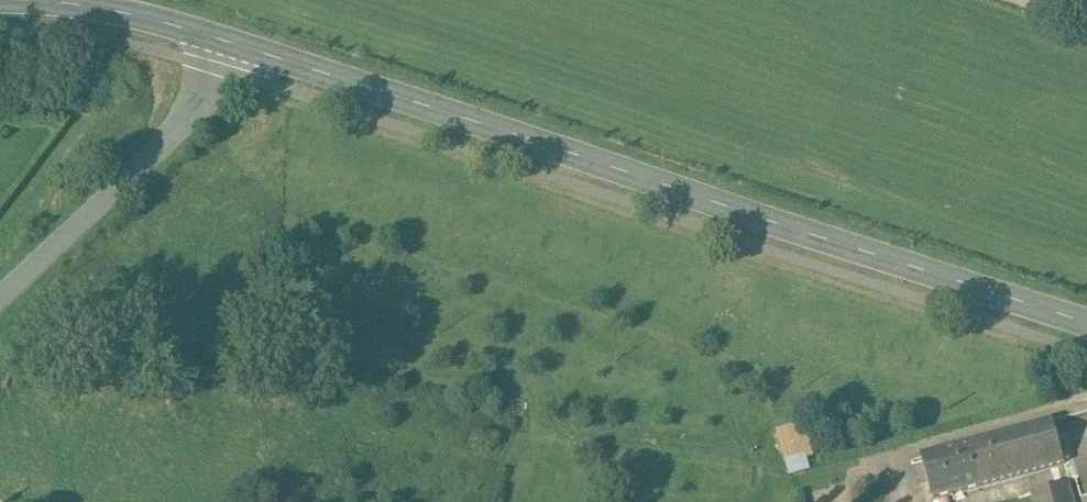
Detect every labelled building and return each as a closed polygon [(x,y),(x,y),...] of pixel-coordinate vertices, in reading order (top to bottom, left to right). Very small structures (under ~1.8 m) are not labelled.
[(1053,422),(967,446),(979,490),(1065,467),(1053,422)] [(804,426),(780,433),(792,477),(807,472),(803,457),(811,455),(804,426)] [(921,458),(933,501),(935,501),(979,490),(967,446),(921,458)] [(1033,494),(1035,501),(1075,501),(1070,484),(1033,494)]
